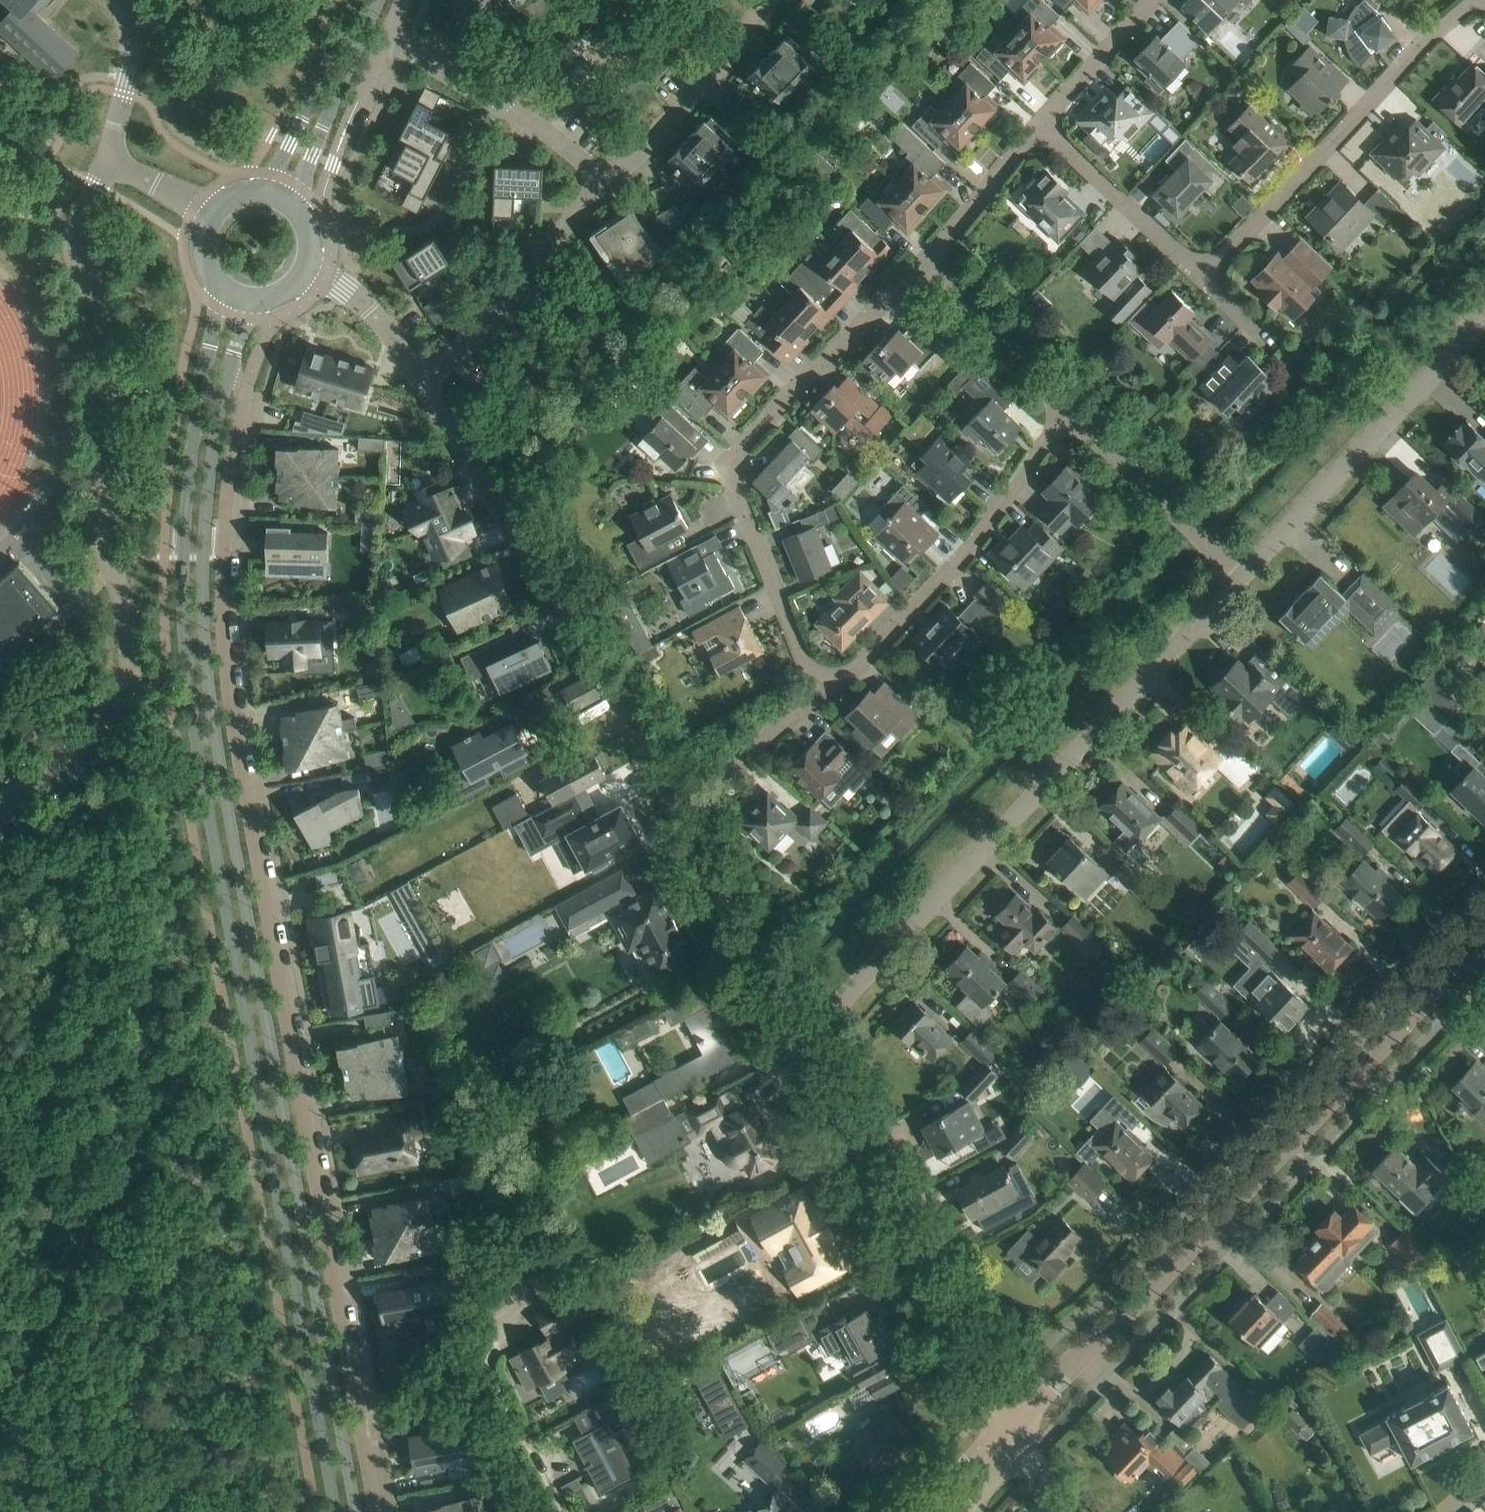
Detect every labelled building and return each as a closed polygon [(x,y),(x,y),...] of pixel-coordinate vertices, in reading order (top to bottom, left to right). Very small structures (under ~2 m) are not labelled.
[(16,6),(0,24),(0,27),(55,77),(78,52),(34,12),(46,0),(9,0),(16,6)] [(487,12),(496,2),(507,12),(514,5),(510,1),(511,0),(474,0),(487,12)] [(848,15),(828,0),(826,0),(825,0),(830,4),(822,15),(844,31),(853,18),(848,15)] [(851,0),(828,0),(848,15),(856,4),(851,0)] [(1045,2),(1044,0),(1028,0),(1016,13),(1024,20),(1014,32),(1042,57),(1046,53),(1049,56),(1063,42),(1051,31),(1054,27),(1051,25),(1060,15),(1045,2)] [(1065,9),(1074,0),(1056,0),(1065,9)] [(1092,10),(1101,0),(1081,0),(1092,10)] [(1182,6),(1209,32),(1235,5),(1241,11),(1251,0),(1188,0),(1182,6)] [(1394,33),(1382,16),(1381,17),(1377,13),(1379,12),(1375,9),(1378,6),(1372,0),(1363,0),(1361,1),(1358,4),(1354,8),(1353,9),(1350,14),(1347,19),(1330,17),(1327,36),(1345,38),(1346,44),(1349,51),(1352,57),(1356,62),(1361,66),(1373,53),(1372,52),(1376,49),(1377,50),(1396,36),(1394,33)] [(1285,25),(1305,44),(1312,37),(1292,17),(1285,25)] [(1200,41),(1193,34),(1179,20),(1161,39),(1157,35),(1132,61),(1148,76),(1145,79),(1158,92),(1186,63),(1182,59),(1200,41)] [(1038,62),(1042,57),(1014,32),(1004,43),(995,35),(976,56),(1001,79),(1010,70),(1012,72),(1016,69),(1028,80),(1041,65),(1038,62)] [(814,67),(797,51),(801,47),(789,35),(785,39),(768,56),(796,82),(798,84),(814,67)] [(1332,96),(1349,79),(1333,64),(1331,65),(1332,64),(1332,63),(1330,64),(1310,46),(1289,68),(1299,78),(1289,89),(1303,102),(1299,106),(1311,117),(1314,113),(1315,114),(1328,101),(1330,101),(1333,97),(1332,96)] [(782,103),(798,87),(795,83),(796,82),(768,56),(747,79),(756,87),(761,82),(782,103)] [(996,85),(982,72),(972,62),(952,82),(961,90),(950,101),(977,127),(981,123),(985,126),(999,112),(987,101),(990,97),(988,95),(996,85)] [(1462,126),(1484,101),(1484,77),(1472,64),(1450,88),(1447,85),(1434,100),(1462,126)] [(441,94),(426,86),(399,139),(444,162),(457,135),(428,120),(441,94)] [(1100,97),(1078,120),(1090,132),(1103,144),(1105,142),(1115,131),(1126,141),(1154,111),(1149,106),(1142,99),(1127,86),(1117,96),(1114,93),(1108,88),(1100,97)] [(803,91),(794,101),(802,108),(811,98),(803,91)] [(974,131),(977,127),(950,101),(940,112),(931,104),(912,125),(937,148),(946,139),(948,142),(952,138),(964,149),(977,135),(974,131)] [(1250,104),(1229,126),(1240,137),(1233,144),(1240,151),(1244,154),(1233,166),(1237,170),(1252,183),(1273,161),(1273,156),(1278,151),(1283,151),(1290,143),(1276,129),(1250,104)] [(742,128),(750,119),(744,113),(735,122),(742,128)] [(718,166),(739,143),(711,117),(706,123),(705,121),(689,139),(718,166)] [(750,119),(742,128),(748,134),(757,125),(750,119)] [(1386,136),(1371,153),(1385,167),(1386,167),(1384,169),(1394,178),(1396,177),(1399,180),(1402,177),(1404,179),(1408,179),(1415,172),(1418,175),(1419,175),(1445,147),(1440,142),(1448,133),(1435,120),(1427,129),(1416,119),(1401,135),(1398,132),(1391,140),(1386,136)] [(946,162),(931,149),(903,123),(891,136),(909,153),(899,163),(908,171),(897,182),(925,208),(929,203),(933,206),(946,192),(934,181),(937,177),(935,175),(946,162)] [(1088,133),(1083,139),(1103,159),(1111,151),(1103,144),(1090,132),(1088,133)] [(1230,179),(1204,155),(1186,138),(1165,159),(1177,170),(1170,177),(1167,173),(1165,175),(1159,182),(1162,185),(1155,193),(1177,215),(1204,188),(1213,197),(1230,179)] [(418,212),(444,162),(399,139),(386,164),(415,179),(402,204),(418,212)] [(689,139),(667,161),(677,171),(672,176),(681,184),(691,173),(708,189),(724,171),(718,166),(689,139)] [(1155,166),(1165,175),(1167,173),(1172,168),(1162,159),(1155,166)] [(542,197),(543,167),(496,165),(493,216),(514,217),(515,196),(542,197)] [(1072,204),(1063,196),(1068,191),(1047,170),(1038,179),(1034,176),(1025,186),(1029,189),(1025,193),(1024,192),(1020,196),(1021,198),(1017,202),(1038,222),(1041,219),(1052,230),(1053,236),(1059,241),(1086,213),(1074,202),(1072,204)] [(878,186),(859,206),(870,216),(884,229),(893,220),(896,223),(899,219),(911,230),(925,215),(921,212),(925,208),(897,182),(889,174),(878,186)] [(1399,208),(1393,202),(1379,188),(1364,204),(1342,183),(1309,217),(1338,245),(1353,229),(1356,232),(1373,214),(1384,224),(1399,208)] [(695,224),(675,206),(661,212),(680,240),(695,224)] [(619,218),(596,233),(626,278),(628,277),(628,278),(656,259),(657,260),(664,256),(662,254),(663,253),(663,252),(662,253),(655,243),(656,242),(655,241),(654,242),(633,210),(631,211),(629,209),(628,209),(630,211),(620,218),(619,216),(618,216),(619,218)] [(876,232),(861,218),(851,209),(834,227),(844,237),(835,247),(864,274),(869,268),(873,272),(893,250),(875,233),(876,232)] [(451,261),(434,236),(394,263),(411,288),(451,261)] [(1334,267),(1303,237),(1286,255),(1280,250),(1251,280),(1262,291),(1259,294),(1277,310),(1279,308),(1293,321),(1322,290),(1317,285),(1334,267)] [(1152,289),(1137,275),(1142,271),(1145,273),(1124,253),(1128,248),(1118,238),(1086,271),(1115,299),(1104,310),(1119,324),(1152,289)] [(798,266),(841,306),(862,283),(858,280),(864,274),(835,247),(825,258),(814,248),(798,266)] [(783,304),(812,331),(817,325),(820,328),(841,306),(798,266),(782,283),(792,293),(783,304)] [(1129,320),(1127,321),(1150,342),(1160,331),(1168,338),(1192,360),(1208,343),(1212,339),(1193,321),(1191,323),(1187,319),(1194,311),(1172,291),(1159,304),(1150,297),(1129,320)] [(1364,297),(1353,311),(1366,323),(1379,310),(1364,297)] [(771,345),(790,361),(810,339),(807,336),(812,331),(783,304),(773,314),(762,304),(746,322),(771,346),(771,345)] [(445,319),(438,308),(430,314),(437,324),(445,319)] [(920,369),(926,363),(940,348),(913,323),(903,333),(899,329),(887,342),(889,344),(884,348),(879,343),(864,359),(873,367),(870,369),(881,379),(883,377),(888,381),(898,370),(902,373),(913,362),(920,369)] [(764,351),(749,337),(739,328),(720,348),(728,356),(718,367),(746,393),(750,388),(754,392),(767,377),(755,366),(758,362),(756,360),(764,351)] [(306,360),(297,388),(312,393),(312,394),(321,397),(321,396),(329,398),(342,357),(341,356),(340,358),(325,354),(326,352),(316,349),(316,350),(309,348),(306,360)] [(1200,386),(1221,406),(1228,413),(1236,405),(1250,419),(1265,402),(1262,400),(1274,388),(1262,377),(1266,373),(1261,367),(1257,371),(1244,359),(1239,364),(1230,355),(1200,386)] [(342,357),(329,398),(337,400),(336,402),(346,404),(346,403),(361,408),(372,372),(373,367),(367,365),(367,364),(357,361),(357,363),(350,361),(351,359),(342,357)] [(1202,369),(1195,362),(1185,372),(1193,379),(1202,369)] [(742,397),(746,393),(718,367),(708,378),(695,367),(676,387),(705,414),(714,405),(717,408),(720,404),(732,415),(745,401),(742,397)] [(962,370),(949,384),(957,393),(970,378),(962,370)] [(825,394),(811,409),(826,423),(836,432),(845,422),(865,441),(875,431),(876,432),(892,415),(882,405),(880,407),(862,390),(852,400),(839,388),(838,388),(837,388),(835,390),(835,391),(835,392),(836,393),(833,396),(830,394),(830,393),(829,393),(828,393),(827,393),(826,393),(826,394),(825,394)] [(662,395),(652,407),(662,416),(637,443),(656,460),(661,455),(676,469),(689,455),(693,458),(710,439),(662,395)] [(997,453),(1022,426),(992,398),(963,428),(977,441),(980,438),(997,453)] [(922,413),(910,426),(923,437),(934,425),(922,413)] [(293,430),(293,431),(319,433),(324,416),(323,416),(320,427),(296,420),(299,421),(299,422),(296,431),(293,430)] [(324,416),(319,433),(343,435),(343,434),(337,433),(339,429),(342,429),(342,428),(322,422),(324,416)] [(1444,443),(1460,458),(1459,462),(1459,465),(1462,467),(1465,468),(1469,467),(1470,468),(1470,469),(1480,479),(1484,483),(1484,439),(1466,420),(1444,443)] [(384,451),(385,438),(359,436),(358,449),(384,451)] [(945,503),(949,499),(969,478),(960,470),(968,461),(940,436),(924,454),(930,460),(920,471),(940,490),(936,495),(945,503)] [(758,485),(767,494),(774,509),(768,512),(776,529),(791,523),(786,510),(790,505),(791,506),(795,502),(794,501),(799,495),(785,482),(810,456),(793,439),(761,474),(765,477),(758,485)] [(401,441),(389,441),(387,461),(399,462),(401,441)] [(278,473),(339,477),(340,470),(340,463),(338,463),(339,449),(334,448),(299,446),(299,447),(278,446),(276,463),(278,463),(278,473)] [(1101,500),(1066,467),(1043,491),(1050,497),(1038,510),(1061,532),(1073,519),(1078,524),(1101,500)] [(858,481),(848,472),(833,489),(843,498),(858,481)] [(1385,506),(1399,520),(1414,534),(1433,515),(1459,539),(1457,541),(1458,542),(1482,516),(1445,482),(1436,491),(1416,472),(1385,506)] [(338,488),(339,477),(278,473),(277,491),(280,491),(279,499),(296,500),(296,502),(331,505),(331,504),(338,505),(338,495),(339,488),(338,488)] [(422,501),(408,507),(419,531),(423,530),(423,529),(464,510),(464,509),(454,487),(442,492),(438,483),(418,492),(422,501)] [(875,535),(890,548),(905,562),(916,549),(921,553),(939,533),(915,511),(923,502),(904,484),(880,509),(889,517),(886,520),(888,521),(875,535)] [(685,544),(679,533),(688,528),(671,495),(656,502),(654,498),(643,504),(644,507),(630,515),(641,536),(627,544),(641,569),(684,546),(684,545),(685,544)] [(464,510),(423,529),(423,530),(435,558),(439,556),(444,567),(469,556),(462,538),(475,532),(464,509),(464,510)] [(832,567),(816,528),(830,521),(825,509),(800,519),(805,531),(784,539),(792,560),(794,559),(800,575),(799,576),(800,580),(832,567)] [(1062,546),(1053,537),(1038,523),(1030,532),(1024,526),(1005,546),(1001,543),(990,555),(1023,587),(1024,586),(1023,585),(1041,565),(1043,567),(1062,546)] [(326,535),(327,535),(327,531),(304,531),(304,532),(289,531),(289,530),(269,530),(269,534),(269,549),(276,550),(276,555),(275,555),(275,562),(276,562),(275,573),(280,573),(280,574),(299,575),(299,574),(304,574),(305,562),(325,563),(326,558),(326,549),(326,535)] [(714,537),(700,541),(704,553),(718,548),(714,537)] [(668,560),(657,566),(664,579),(675,573),(688,597),(682,600),(690,616),(708,606),(705,602),(722,593),(723,594),(735,588),(728,575),(727,575),(718,557),(714,560),(710,553),(703,557),(696,545),(668,560)] [(59,607),(20,562),(0,580),(0,660),(59,607)] [(493,563),(442,586),(462,630),(513,606),(493,563)] [(1321,573),(1279,617),(1294,631),(1304,641),(1347,595),(1382,628),(1399,610),(1397,609),(1401,605),(1380,584),(1379,585),(1365,571),(1342,594),(1321,573)] [(849,585),(847,583),(835,596),(841,602),(822,621),(826,625),(822,629),(837,643),(841,640),(845,643),(851,637),(853,639),(861,631),(859,629),(864,624),(863,622),(875,610),(870,606),(882,594),(861,573),(849,585)] [(1098,580),(1089,588),(1099,598),(1108,589),(1098,580)] [(978,599),(959,618),(961,620),(968,626),(978,616),(973,612),(982,603),(1003,622),(1015,608),(994,588),(988,583),(975,596),(978,599)] [(620,585),(605,593),(617,615),(626,632),(637,652),(653,644),(642,624),(632,606),(620,585)] [(376,602),(352,603),(353,620),(377,619),(376,602)] [(740,605),(722,615),(692,631),(699,643),(718,633),(727,648),(711,656),(720,674),(764,650),(740,605)] [(947,606),(914,641),(928,655),(945,671),(950,671),(957,663),(957,658),(954,656),(964,646),(967,648),(972,648),(979,639),(978,635),(976,633),(968,626),(961,620),(959,618),(947,606)] [(283,622),(269,623),(270,630),(270,633),(270,639),(271,639),(271,648),(270,648),(271,655),(285,654),(285,666),(303,665),(305,665),(305,653),(334,652),(333,620),(318,621),(303,621),(303,620),(298,620),(298,622),(288,622),(288,621),(283,621),(283,622)] [(1471,635),(1484,649),(1484,625),(1483,622),(1471,635)] [(471,679),(492,669),(503,692),(551,669),(534,631),(517,639),(514,632),(461,657),(471,679)] [(1225,704),(1211,719),(1219,726),(1226,719),(1230,722),(1236,722),(1240,718),(1241,719),(1245,714),(1250,718),(1270,697),(1277,689),(1297,708),(1304,701),(1314,711),(1319,705),(1309,696),(1306,692),(1289,676),(1274,663),(1264,674),(1253,665),(1248,670),(1244,666),(1238,660),(1226,674),(1222,673),(1217,678),(1218,682),(1215,685),(1225,695),(1220,700),(1225,704)] [(621,667),(620,668),(612,672),(613,673),(612,674),(612,676),(614,675),(620,685),(628,680),(621,667)] [(1434,670),(1419,686),(1439,706),(1454,690),(1434,670)] [(597,684),(598,683),(598,682),(596,682),(595,681),(587,685),(584,679),(563,690),(574,710),(602,694),(597,684)] [(357,686),(360,699),(385,694),(382,680),(357,686)] [(890,726),(900,736),(918,716),(893,693),(883,704),(870,691),(860,703),(856,702),(850,708),(851,712),(848,715),(860,726),(856,730),(872,745),(890,726)] [(1406,708),(1435,735),(1451,750),(1462,760),(1454,769),(1464,778),(1452,789),(1470,806),(1484,820),(1484,776),(1474,766),(1480,760),(1460,742),(1466,735),(1448,718),(1448,719),(1420,692),(1406,708)] [(401,728),(415,721),(403,698),(388,706),(401,728)] [(280,724),(284,741),(344,730),(357,727),(355,717),(342,719),(341,711),(340,711),(338,702),(332,703),(297,710),(298,712),(282,715),(283,723),(280,724)] [(512,721),(484,736),(482,732),(482,731),(481,730),(472,735),(471,733),(465,736),(466,738),(453,745),(452,745),(453,747),(454,747),(471,780),(472,782),(472,781),(528,751),(528,752),(529,751),(528,750),(514,723),(513,721),(512,721)] [(1161,743),(1151,754),(1178,779),(1179,778),(1178,778),(1184,771),(1198,784),(1197,784),(1198,785),(1216,765),(1222,759),(1246,783),(1262,767),(1230,737),(1216,752),(1208,744),(1187,724),(1176,735),(1172,731),(1161,742),(1161,743)] [(344,730),(284,741),(286,751),(284,752),(288,768),(309,764),(309,765),(343,758),(348,757),(345,743),(347,743),(344,730)] [(1395,742),(1383,732),(1375,741),(1387,751),(1395,742)] [(811,747),(790,769),(820,797),(832,785),(842,795),(848,788),(853,792),(871,773),(833,738),(824,748),(817,741),(811,747)] [(392,763),(389,749),(364,754),(367,768),(392,763)] [(605,774),(603,770),(606,768),(599,754),(595,756),(593,753),(581,759),(579,757),(576,759),(577,761),(547,777),(558,799),(605,774)] [(1396,761),(1389,769),(1402,781),(1397,787),(1410,798),(1420,807),(1431,796),(1408,776),(1410,773),(1396,761)] [(367,770),(365,770),(368,789),(373,788),(397,783),(392,764),(369,768),(367,768),(367,770)] [(1125,829),(1113,842),(1140,867),(1150,856),(1142,849),(1143,843),(1140,840),(1160,818),(1123,783),(1101,806),(1125,829)] [(1276,784),(1265,797),(1273,805),(1285,816),(1297,804),(1276,784)] [(313,803),(295,813),(313,847),(333,843),(333,842),(332,842),(328,818),(361,801),(359,787),(360,787),(360,785),(342,788),(329,795),(327,791),(312,794),(313,803)] [(789,831),(800,820),(799,819),(788,809),(787,810),(768,792),(757,804),(760,807),(755,813),(748,806),(734,821),(747,834),(750,830),(769,849),(788,830),(789,831)] [(505,830),(530,816),(517,793),(493,807),(505,830)] [(564,800),(533,817),(544,836),(556,830),(565,824),(570,833),(569,833),(569,835),(558,841),(575,872),(586,866),(587,867),(591,865),(594,870),(610,862),(607,857),(640,839),(628,816),(627,816),(625,811),(621,805),(600,816),(591,822),(576,794),(564,800)] [(1438,832),(1439,831),(1419,812),(1422,809),(1420,807),(1410,798),(1382,829),(1394,841),(1398,837),(1417,854),(1418,853),(1436,870),(1456,849),(1438,832)] [(1168,814),(1193,838),(1203,827),(1178,802),(1168,814)] [(811,807),(799,819),(800,820),(815,835),(827,822),(811,807)] [(1348,816),(1335,828),(1364,854),(1375,842),(1348,816)] [(1061,873),(1066,878),(1086,897),(1108,874),(1070,838),(1048,861),(1055,867),(1054,868),(1060,873),(1061,873)] [(1153,886),(1125,859),(1114,871),(1142,898),(1153,886)] [(1401,895),(1364,859),(1342,883),(1379,918),(1401,895)] [(1326,894),(1299,869),(1288,882),(1314,907),(1326,894)] [(679,927),(674,919),(673,916),(671,918),(656,890),(634,903),(630,896),(634,893),(623,871),(557,906),(569,928),(586,919),(590,927),(613,915),(630,947),(641,941),(659,974),(692,956),(677,929),(679,927)] [(409,881),(395,889),(404,907),(419,899),(409,881)] [(1014,952),(1025,941),(1035,950),(1057,927),(1040,911),(1038,914),(1016,894),(997,915),(1007,924),(996,935),(1014,952)] [(770,908),(761,914),(765,922),(775,917),(770,908)] [(347,910),(313,916),(318,942),(323,941),(324,946),(319,947),(331,1012),(380,1002),(369,942),(361,943),(358,924),(353,925),(352,922),(350,923),(347,910)] [(1352,947),(1314,912),(1292,935),(1330,971),(1352,947)] [(1104,943),(1073,914),(1062,927),(1093,956),(1093,955),(1098,960),(1106,952),(1100,947),(1104,943)] [(1248,920),(1237,933),(1267,961),(1278,948),(1248,920)] [(442,941),(425,950),(434,967),(452,958),(442,941)] [(969,992),(957,1006),(979,1027),(993,1012),(984,1004),(1005,982),(967,946),(945,970),(969,992)] [(1259,959),(1235,985),(1256,1005),(1258,1002),(1268,1011),(1274,1017),(1273,1017),(1279,1023),(1279,1022),(1286,1028),(1308,1005),(1293,991),(1270,969),(1259,959)] [(1043,990),(1021,969),(1009,982),(1031,1003),(1037,997),(1040,999),(1044,993),(1042,991),(1043,990)] [(1204,981),(1195,991),(1221,1015),(1231,1005),(1204,981)] [(662,1007),(613,1032),(623,1050),(659,1031),(654,1021),(666,1014),(673,1025),(687,1018),(694,1031),(692,1032),(695,1037),(697,1036),(703,1048),(701,1049),(704,1053),(624,1098),(633,1114),(626,1119),(634,1137),(644,1132),(674,1115),(665,1097),(721,1068),(739,1059),(734,1050),(740,1046),(723,1014),(712,1020),(706,1008),(707,1007),(714,1004),(704,985),(696,990),(683,996),(662,1007)] [(932,1059),(952,1038),(934,1021),(935,1020),(915,1002),(893,1025),(913,1044),(917,1039),(925,1047),(924,1052),(932,1059)] [(392,1023),(390,1010),(364,1015),(366,1027),(392,1023)] [(1259,1057),(1221,1021),(1199,1045),(1237,1080),(1259,1057)] [(1151,1028),(1140,1040),(1166,1064),(1177,1051),(1151,1028)] [(985,1063),(996,1052),(973,1030),(962,1042),(985,1063),(985,1064),(985,1063)] [(401,1049),(398,1035),(394,1036),(394,1035),(372,1039),(366,1040),(365,1040),(359,1041),(360,1042),(338,1046),(341,1063),(342,1063),(344,1072),(405,1062),(404,1055),(403,1048),(401,1049)] [(1071,1050),(1054,1068),(1076,1089),(1093,1071),(1071,1050)] [(407,1074),(405,1062),(344,1072),(347,1090),(350,1089),(352,1097),(368,1095),(368,1097),(375,1096),(375,1095),(382,1094),(403,1091),(409,1090),(408,1081),(408,1080),(407,1074)] [(1475,1062),(1453,1085),(1462,1094),(1458,1099),(1460,1109),(1470,1108),(1484,1122),(1484,1121),(1484,1071),(1475,1062)] [(973,1100),(997,1074),(985,1063),(985,1064),(985,1063),(961,1089),(973,1100)] [(1161,1070),(1141,1091),(1142,1092),(1152,1100),(1143,1110),(1144,1112),(1152,1118),(1156,1120),(1160,1122),(1167,1125),(1174,1118),(1183,1126),(1202,1105),(1188,1091),(1184,1088),(1185,1087),(1165,1071),(1164,1072),(1161,1070)] [(458,1093),(455,1080),(430,1085),(432,1098),(458,1093)] [(686,1110),(675,1116),(685,1135),(696,1129),(699,1134),(718,1124),(726,1139),(725,1141),(723,1143),(723,1145),(722,1147),(722,1148),(722,1152),(723,1155),(724,1158),(726,1161),(728,1163),(732,1165),(736,1166),(739,1166),(742,1166),(749,1178),(781,1159),(773,1144),(776,1142),(762,1119),(759,1121),(747,1101),(727,1112),(717,1093),(686,1110)] [(1115,1095),(1103,1108),(1116,1120),(1119,1116),(1132,1128),(1141,1119),(1115,1095)] [(941,1117),(923,1126),(939,1155),(947,1150),(947,1151),(954,1148),(953,1147),(960,1143),(970,1137),(978,1151),(1006,1136),(999,1122),(985,1130),(969,1102),(941,1117)] [(402,1105),(386,1108),(387,1115),(403,1112),(402,1105)] [(416,1160),(412,1136),(421,1134),(417,1113),(388,1118),(391,1135),(355,1142),(359,1162),(361,1171),(416,1160)] [(674,1115),(644,1132),(657,1156),(680,1143),(679,1141),(683,1139),(682,1137),(685,1135),(675,1116),(674,1115)] [(1154,1156),(1139,1143),(1116,1120),(1094,1144),(1132,1180),(1154,1156)] [(1013,1157),(1042,1127),(1034,1121),(1029,1127),(1023,1121),(1000,1146),(1013,1157)] [(1396,1147),(1374,1170),(1402,1197),(1400,1200),(1416,1215),(1439,1190),(1436,1187),(1447,1176),(1424,1155),(1415,1165),(1396,1147)] [(1106,1181),(1084,1161),(1067,1180),(1089,1199),(1106,1181)] [(976,1180),(958,1190),(973,1218),(977,1215),(985,1229),(1023,1209),(1015,1195),(1019,1193),(1004,1165),(976,1180)] [(439,1180),(442,1192),(467,1188),(465,1175),(439,1180)] [(1459,1179),(1448,1186),(1459,1202),(1470,1194),(1459,1179)] [(813,1182),(762,1211),(781,1247),(794,1240),(808,1263),(797,1269),(806,1286),(857,1257),(840,1230),(845,1227),(838,1214),(833,1217),(813,1182)] [(374,1214),(370,1215),(374,1234),(435,1223),(430,1194),(388,1202),(389,1204),(372,1207),(374,1214)] [(1342,1217),(1334,1211),(1317,1228),(1317,1229),(1321,1233),(1351,1260),(1379,1232),(1371,1224),(1373,1223),(1354,1205),(1342,1217)] [(740,1213),(714,1226),(723,1243),(749,1230),(740,1213)] [(1082,1237),(1068,1224),(1062,1218),(1040,1241),(1026,1256),(1050,1278),(1065,1261),(1062,1258),(1082,1237)] [(435,1223),(374,1234),(375,1242),(374,1243),(377,1260),(398,1256),(398,1257),(438,1250),(435,1236),(437,1236),(435,1223)] [(1406,1227),(1389,1245),(1399,1254),(1392,1261),(1406,1275),(1430,1250),(1406,1227)] [(1351,1260),(1321,1233),(1309,1245),(1312,1248),(1295,1265),(1314,1284),(1315,1283),(1323,1291),(1325,1289),(1326,1289),(1330,1288),(1334,1283),(1335,1278),(1352,1261),(1351,1260)] [(477,1242),(452,1247),(454,1259),(479,1254),(477,1242)] [(423,1284),(382,1292),(387,1320),(415,1315),(416,1317),(421,1316),(420,1314),(454,1308),(449,1280),(423,1284)] [(486,1302),(497,1323),(518,1312),(507,1290),(486,1302)] [(1255,1294),(1230,1320),(1245,1334),(1254,1342),(1259,1348),(1276,1331),(1284,1322),(1278,1316),(1270,1308),(1266,1304),(1255,1294)] [(522,1352),(510,1358),(527,1391),(540,1384),(549,1400),(568,1390),(563,1381),(560,1382),(557,1378),(566,1373),(565,1371),(584,1360),(571,1336),(587,1328),(580,1315),(571,1298),(539,1314),(541,1319),(540,1319),(547,1332),(537,1338),(536,1336),(519,1345),(522,1352)] [(819,1327),(832,1352),(843,1346),(851,1362),(867,1353),(870,1358),(896,1344),(881,1315),(873,1319),(868,1308),(848,1317),(846,1313),(836,1318),(828,1300),(766,1330),(776,1350),(819,1327)] [(1334,1344),(1335,1343),(1349,1329),(1321,1303),(1309,1317),(1316,1325),(1334,1344)] [(1437,1371),(1467,1355),(1447,1317),(1417,1333),(1437,1371)] [(1318,1327),(1309,1335),(1326,1352),(1334,1344),(1318,1327)] [(896,1351),(854,1374),(861,1388),(870,1383),(890,1372),(903,1365),(896,1351)] [(1169,1385),(1156,1398),(1162,1403),(1160,1404),(1169,1413),(1179,1422),(1187,1430),(1188,1429),(1189,1428),(1191,1430),(1217,1402),(1232,1416),(1239,1408),(1250,1419),(1262,1406),(1245,1389),(1221,1367),(1222,1366),(1210,1355),(1189,1377),(1188,1375),(1174,1390),(1169,1385)] [(718,1363),(695,1375),(727,1435),(750,1423),(718,1363)] [(890,1372),(870,1383),(877,1397),(895,1388),(898,1386),(890,1372)] [(1449,1382),(1386,1416),(1387,1419),(1359,1433),(1371,1455),(1399,1439),(1412,1464),(1475,1430),(1449,1382)] [(587,1467),(601,1492),(636,1474),(624,1451),(649,1438),(624,1391),(603,1402),(574,1417),(583,1434),(573,1440),(586,1465),(584,1466),(585,1468),(587,1467)] [(1293,1409),(1282,1419),(1297,1435),(1298,1434),(1306,1442),(1315,1433),(1293,1409)] [(874,1425),(856,1444),(849,1438),(837,1451),(864,1477),(874,1466),(878,1470),(913,1433),(888,1410),(874,1425)] [(1114,1449),(1107,1456),(1117,1466),(1115,1471),(1123,1480),(1129,1477),(1131,1478),(1142,1466),(1159,1482),(1168,1474),(1182,1459),(1163,1440),(1148,1426),(1139,1436),(1129,1427),(1118,1438),(1121,1441),(1116,1446),(1117,1446),(1114,1449)] [(434,1430),(408,1434),(409,1435),(410,1435),(414,1454),(415,1462),(417,1471),(448,1466),(451,1483),(472,1479),(469,1464),(477,1462),(477,1461),(475,1461),(471,1436),(434,1430)] [(785,1464),(760,1442),(745,1458),(769,1481),(770,1480),(785,1464)] [(1184,1456),(1189,1460),(1166,1483),(1178,1495),(1201,1471),(1203,1473),(1212,1461),(1194,1446),(1184,1456)] [(576,1479),(560,1488),(564,1496),(581,1487),(576,1479)] [(779,1488),(757,1511),(805,1511),(779,1488)] [(683,1505),(681,1506),(673,1490),(651,1501),(643,1506),(644,1506),(646,1511),(644,1511),(686,1511),(683,1505)] [(421,1507),(422,1511),(487,1511),(487,1508),(484,1508),(482,1494),(443,1501),(443,1503),(421,1507)]
